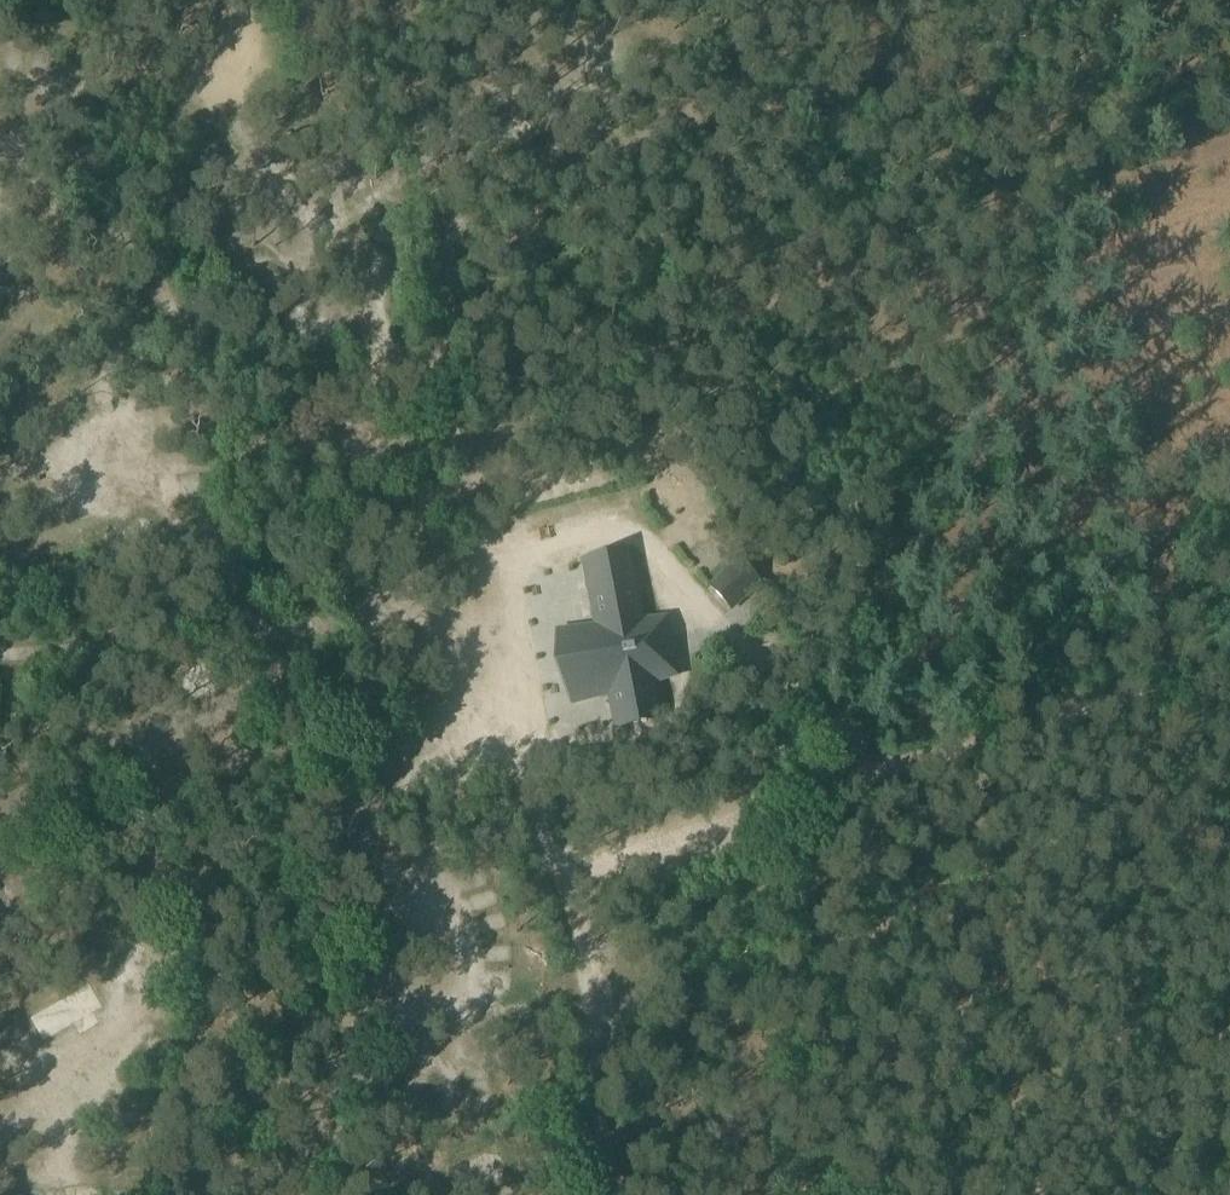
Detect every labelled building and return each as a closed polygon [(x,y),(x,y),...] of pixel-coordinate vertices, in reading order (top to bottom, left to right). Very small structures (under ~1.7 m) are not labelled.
[(668,617),(643,622),(630,553),(581,562),(593,624),(555,631),(570,706),(608,699),(614,733),(663,724),(655,684),(680,679),(668,617)] [(731,612),(740,605),(762,585),(739,560),(709,587),(731,612)]
